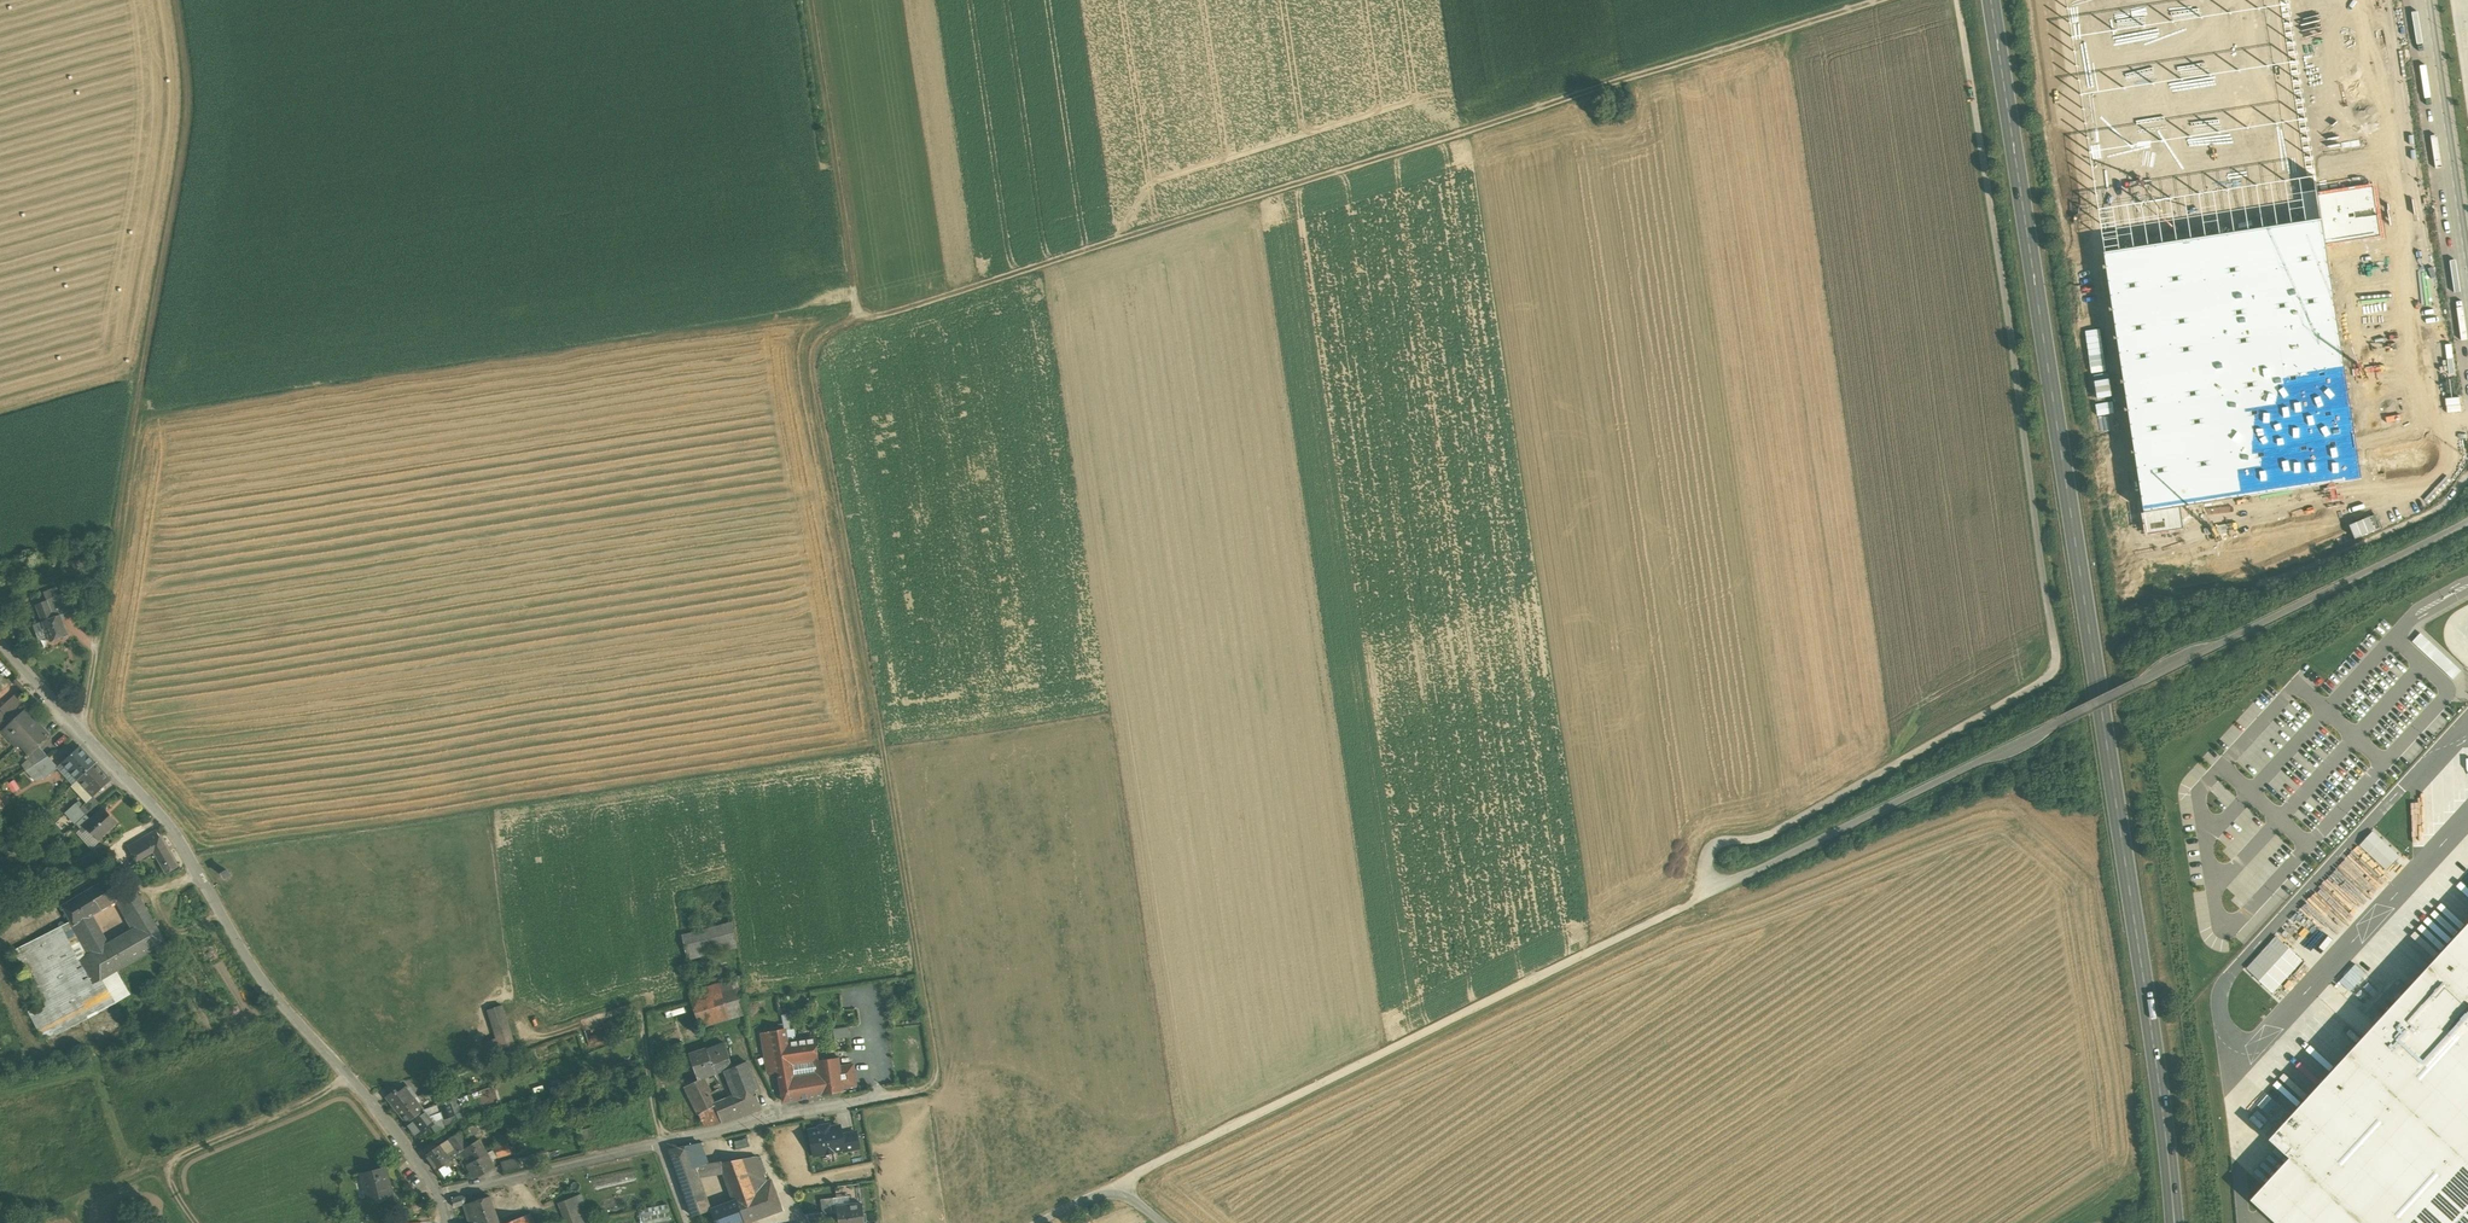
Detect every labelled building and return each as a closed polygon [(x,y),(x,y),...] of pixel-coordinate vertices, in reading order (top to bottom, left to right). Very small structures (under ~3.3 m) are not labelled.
[(2145,515),(2364,480),(2326,243),(2318,195),(2286,0),(2062,0),(2061,0),(2145,515)] [(2372,186),(2318,195),(2326,243),(2380,235),(2372,186)] [(65,593),(56,596),(63,613),(71,610),(65,593)] [(56,596),(47,599),(47,600),(53,617),(60,614),(60,615),(63,614),(63,613),(56,596)] [(47,600),(36,604),(43,621),(53,617),(47,600)] [(53,617),(43,621),(50,640),(68,634),(60,615),(60,614),(53,617)] [(2452,678),(2461,669),(2420,631),(2411,640),(2452,678)] [(24,712),(8,727),(12,732),(8,736),(17,746),(22,741),(21,741),(37,726),(24,712)] [(37,726),(21,741),(22,741),(31,751),(47,736),(37,726)] [(39,746),(27,757),(34,765),(48,756),(39,746)] [(80,747),(63,763),(79,779),(95,764),(80,747)] [(46,778),(58,767),(48,756),(35,765),(46,778)] [(95,764),(79,779),(94,796),(111,780),(95,764)] [(15,779),(8,782),(11,790),(18,788),(15,779)] [(81,829),(90,821),(75,805),(66,813),(81,829)] [(90,821),(86,825),(99,839),(117,823),(104,809),(90,821)] [(2372,828),(2358,844),(2391,874),(2405,859),(2372,828)] [(177,867),(156,830),(145,836),(153,850),(167,873),(177,867)] [(145,836),(133,843),(141,857),(153,850),(145,836)] [(2455,850),(2467,861),(2467,847),(2462,842),(2455,850)] [(141,857),(133,843),(128,846),(136,859),(141,857)] [(228,868),(221,873),(225,879),(232,875),(228,868)] [(26,877),(15,880),(17,887),(28,883),(26,877)] [(110,880),(77,899),(86,916),(87,916),(88,916),(120,897),(110,880)] [(135,891),(123,898),(131,912),(143,905),(135,891)] [(86,916),(77,899),(71,902),(81,919),(86,916)] [(164,942),(143,905),(131,912),(128,914),(136,928),(142,939),(143,938),(150,950),(164,942)] [(81,919),(78,920),(84,930),(93,925),(88,916),(87,916),(86,916),(81,919)] [(681,935),(687,959),(736,946),(730,923),(681,935)] [(2251,1199),(2277,1222),(2467,1222),(2467,923),(2270,1138),(2290,1157),(2251,1199)] [(106,946),(93,925),(84,930),(96,951),(106,946)] [(136,928),(112,942),(126,965),(150,950),(143,938),(142,939),(136,928)] [(2272,993),(2302,959),(2274,934),(2244,968),(2272,993)] [(106,946),(96,951),(97,952),(88,957),(101,979),(126,965),(112,942),(106,946)] [(2350,990),(2368,971),(2372,976),(2378,969),(2361,953),(2337,979),(2350,990)] [(731,980),(718,983),(721,992),(722,994),(733,990),(731,980)] [(733,990),(722,994),(730,1010),(731,1011),(740,1006),(733,990)] [(721,992),(691,1002),(697,1021),(730,1010),(722,994),(721,992)] [(503,1004),(486,1010),(499,1049),(516,1044),(503,1004)] [(730,1010),(697,1021),(699,1027),(733,1016),(731,1011),(730,1010)] [(787,1042),(784,1028),(762,1033),(766,1056),(774,1054),(783,1102),(796,1100),(793,1079),(790,1061),(791,1061),(787,1042)] [(834,1031),(835,1039),(849,1037),(848,1029),(834,1031)] [(815,1038),(787,1042),(791,1061),(817,1057),(818,1057),(815,1038)] [(724,1043),(690,1055),(698,1077),(732,1064),(724,1043)] [(819,1074),(817,1060),(817,1057),(791,1061),(790,1061),(793,1079),(819,1074)] [(838,1057),(817,1060),(819,1074),(822,1095),(842,1091),(842,1087),(839,1067),(838,1057)] [(2313,1060),(2302,1073),(2312,1082),(2323,1069),(2313,1060)] [(746,1061),(727,1069),(736,1093),(737,1096),(755,1091),(758,1090),(746,1061)] [(839,1067),(842,1087),(855,1085),(852,1065),(839,1067)] [(822,1095),(819,1074),(793,1079),(796,1100),(822,1095)] [(443,1079),(430,1084),(433,1091),(445,1086),(443,1079)] [(710,1093),(702,1079),(685,1089),(699,1114),(715,1105),(709,1094),(710,1093)] [(508,1081),(492,1087),(494,1092),(509,1087),(508,1081)] [(445,1086),(433,1091),(435,1097),(447,1091),(445,1086)] [(396,1090),(387,1098),(397,1110),(414,1097),(406,1087),(398,1093),(396,1090)] [(447,1091),(435,1097),(438,1105),(450,1101),(448,1095),(447,1091)] [(737,1096),(734,1097),(715,1105),(721,1122),(761,1108),(755,1091),(737,1096)] [(455,1092),(448,1095),(450,1101),(457,1098),(455,1092)] [(414,1097),(397,1110),(407,1123),(424,1110),(414,1097)] [(450,1101),(438,1105),(440,1112),(453,1108),(452,1106),(459,1103),(457,1098),(450,1101)] [(459,1103),(452,1106),(453,1108),(455,1114),(462,1112),(459,1103)] [(453,1108),(440,1112),(442,1119),(451,1116),(455,1114),(453,1108)] [(424,1110),(407,1123),(417,1136),(434,1123),(424,1110)] [(442,1119),(441,1119),(444,1128),(453,1122),(451,1116),(442,1119)] [(472,1117),(460,1124),(469,1138),(479,1132),(472,1117)] [(839,1126),(829,1128),(829,1125),(819,1127),(819,1128),(809,1130),(814,1155),(843,1150),(844,1149),(841,1135),(839,1126)] [(855,1132),(841,1135),(844,1149),(843,1150),(844,1151),(858,1148),(855,1132)] [(458,1134),(449,1139),(458,1152),(468,1146),(458,1134)] [(447,1140),(440,1144),(444,1150),(447,1149),(446,1147),(451,1144),(447,1140)] [(468,1146),(458,1152),(467,1164),(487,1153),(479,1140),(468,1146)] [(440,1144),(425,1155),(436,1171),(444,1165),(452,1160),(444,1150),(440,1144)] [(508,1144),(495,1148),(498,1156),(513,1152),(512,1149),(510,1150),(508,1144)] [(692,1145),(673,1149),(671,1153),(677,1170),(693,1167),(698,1166),(692,1145)] [(2260,1166),(2268,1172),(2282,1153),(2274,1147),(2260,1166)] [(455,1149),(450,1153),(454,1159),(459,1155),(455,1149)] [(487,1153),(467,1164),(476,1178),(495,1166),(487,1153)] [(532,1164),(530,1156),(518,1159),(521,1167),(532,1164)] [(518,1157),(501,1161),(504,1173),(521,1169),(521,1167),(518,1159),(518,1157)] [(756,1157),(743,1159),(756,1193),(764,1190),(762,1184),(767,1182),(756,1157)] [(743,1159),(722,1162),(736,1201),(744,1198),(756,1193),(743,1159)] [(386,1167),(362,1173),(368,1199),(392,1193),(386,1167)] [(703,1197),(693,1167),(677,1170),(693,1216),(708,1212),(703,1197)] [(595,1189),(636,1183),(634,1171),(593,1177),(595,1189)] [(767,1182),(762,1184),(764,1190),(756,1193),(744,1198),(748,1210),(753,1222),(782,1211),(770,1181),(767,1182)] [(581,1193),(575,1195),(579,1204),(584,1202),(581,1193)] [(461,1195),(452,1199),(454,1207),(464,1204),(466,1201),(465,1197),(463,1196),(461,1195)] [(560,1201),(569,1222),(581,1222),(585,1222),(579,1204),(575,1195),(560,1201)] [(464,1204),(470,1222),(475,1222),(478,1222),(479,1222),(496,1222),(499,1222),(489,1196),(464,1204)] [(836,1197),(821,1198),(822,1213),(837,1212),(837,1207),(836,1197)] [(744,1198),(736,1201),(740,1213),(748,1210),(744,1198)] [(711,1210),(716,1222),(730,1222),(742,1218),(740,1213),(736,1201),(711,1210)] [(837,1207),(837,1212),(838,1222),(864,1222),(862,1204),(837,1207)] [(639,1222),(669,1220),(668,1205),(638,1206),(639,1222)] [(740,1213),(742,1218),(744,1222),(749,1222),(753,1222),(748,1210),(740,1213)]
